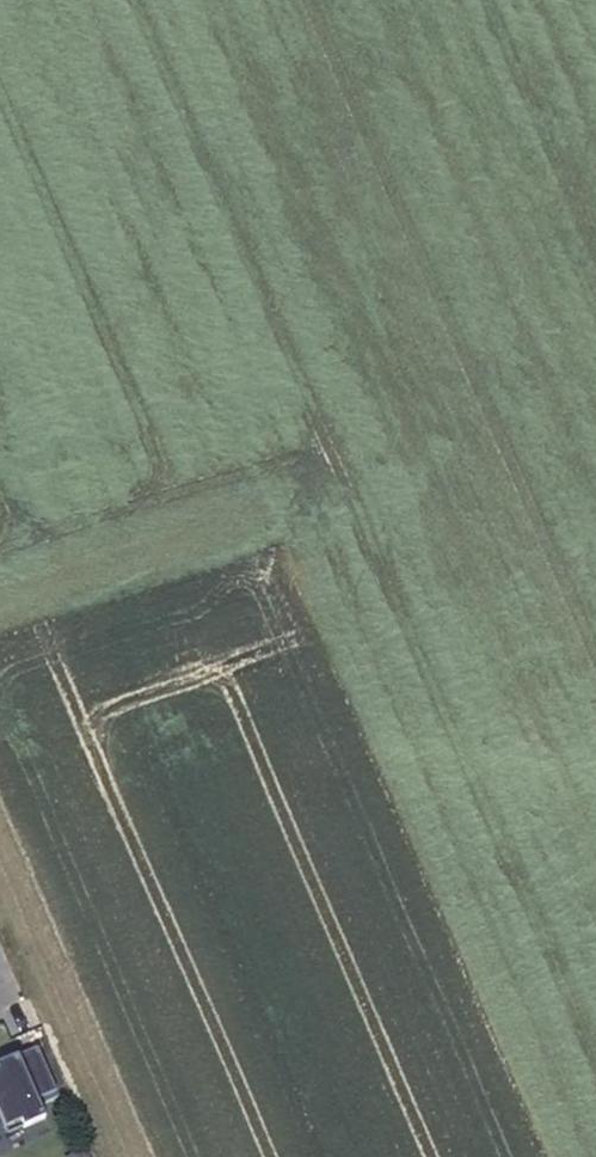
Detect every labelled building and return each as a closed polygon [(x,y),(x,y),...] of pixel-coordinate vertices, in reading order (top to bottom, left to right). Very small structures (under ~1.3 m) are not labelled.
[(9,1057),(0,1045),(0,1063),(9,1057)] [(38,1048),(0,1066),(0,1116),(1,1115),(10,1137),(46,1119),(36,1100),(59,1091),(38,1048)]
